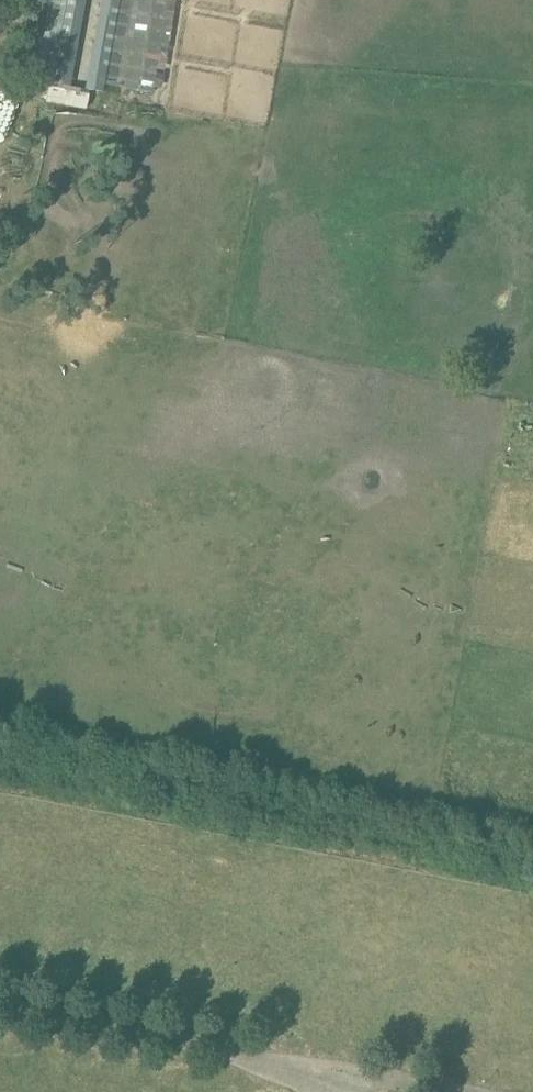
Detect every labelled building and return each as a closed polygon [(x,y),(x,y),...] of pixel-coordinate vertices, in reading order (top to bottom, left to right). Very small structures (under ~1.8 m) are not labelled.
[(118,87),(155,94),(160,66),(170,0),(168,0),(132,0),(123,60),(118,87)] [(70,87),(52,84),(49,83),(46,102),(86,109),(89,91),(85,90),(70,87)]
